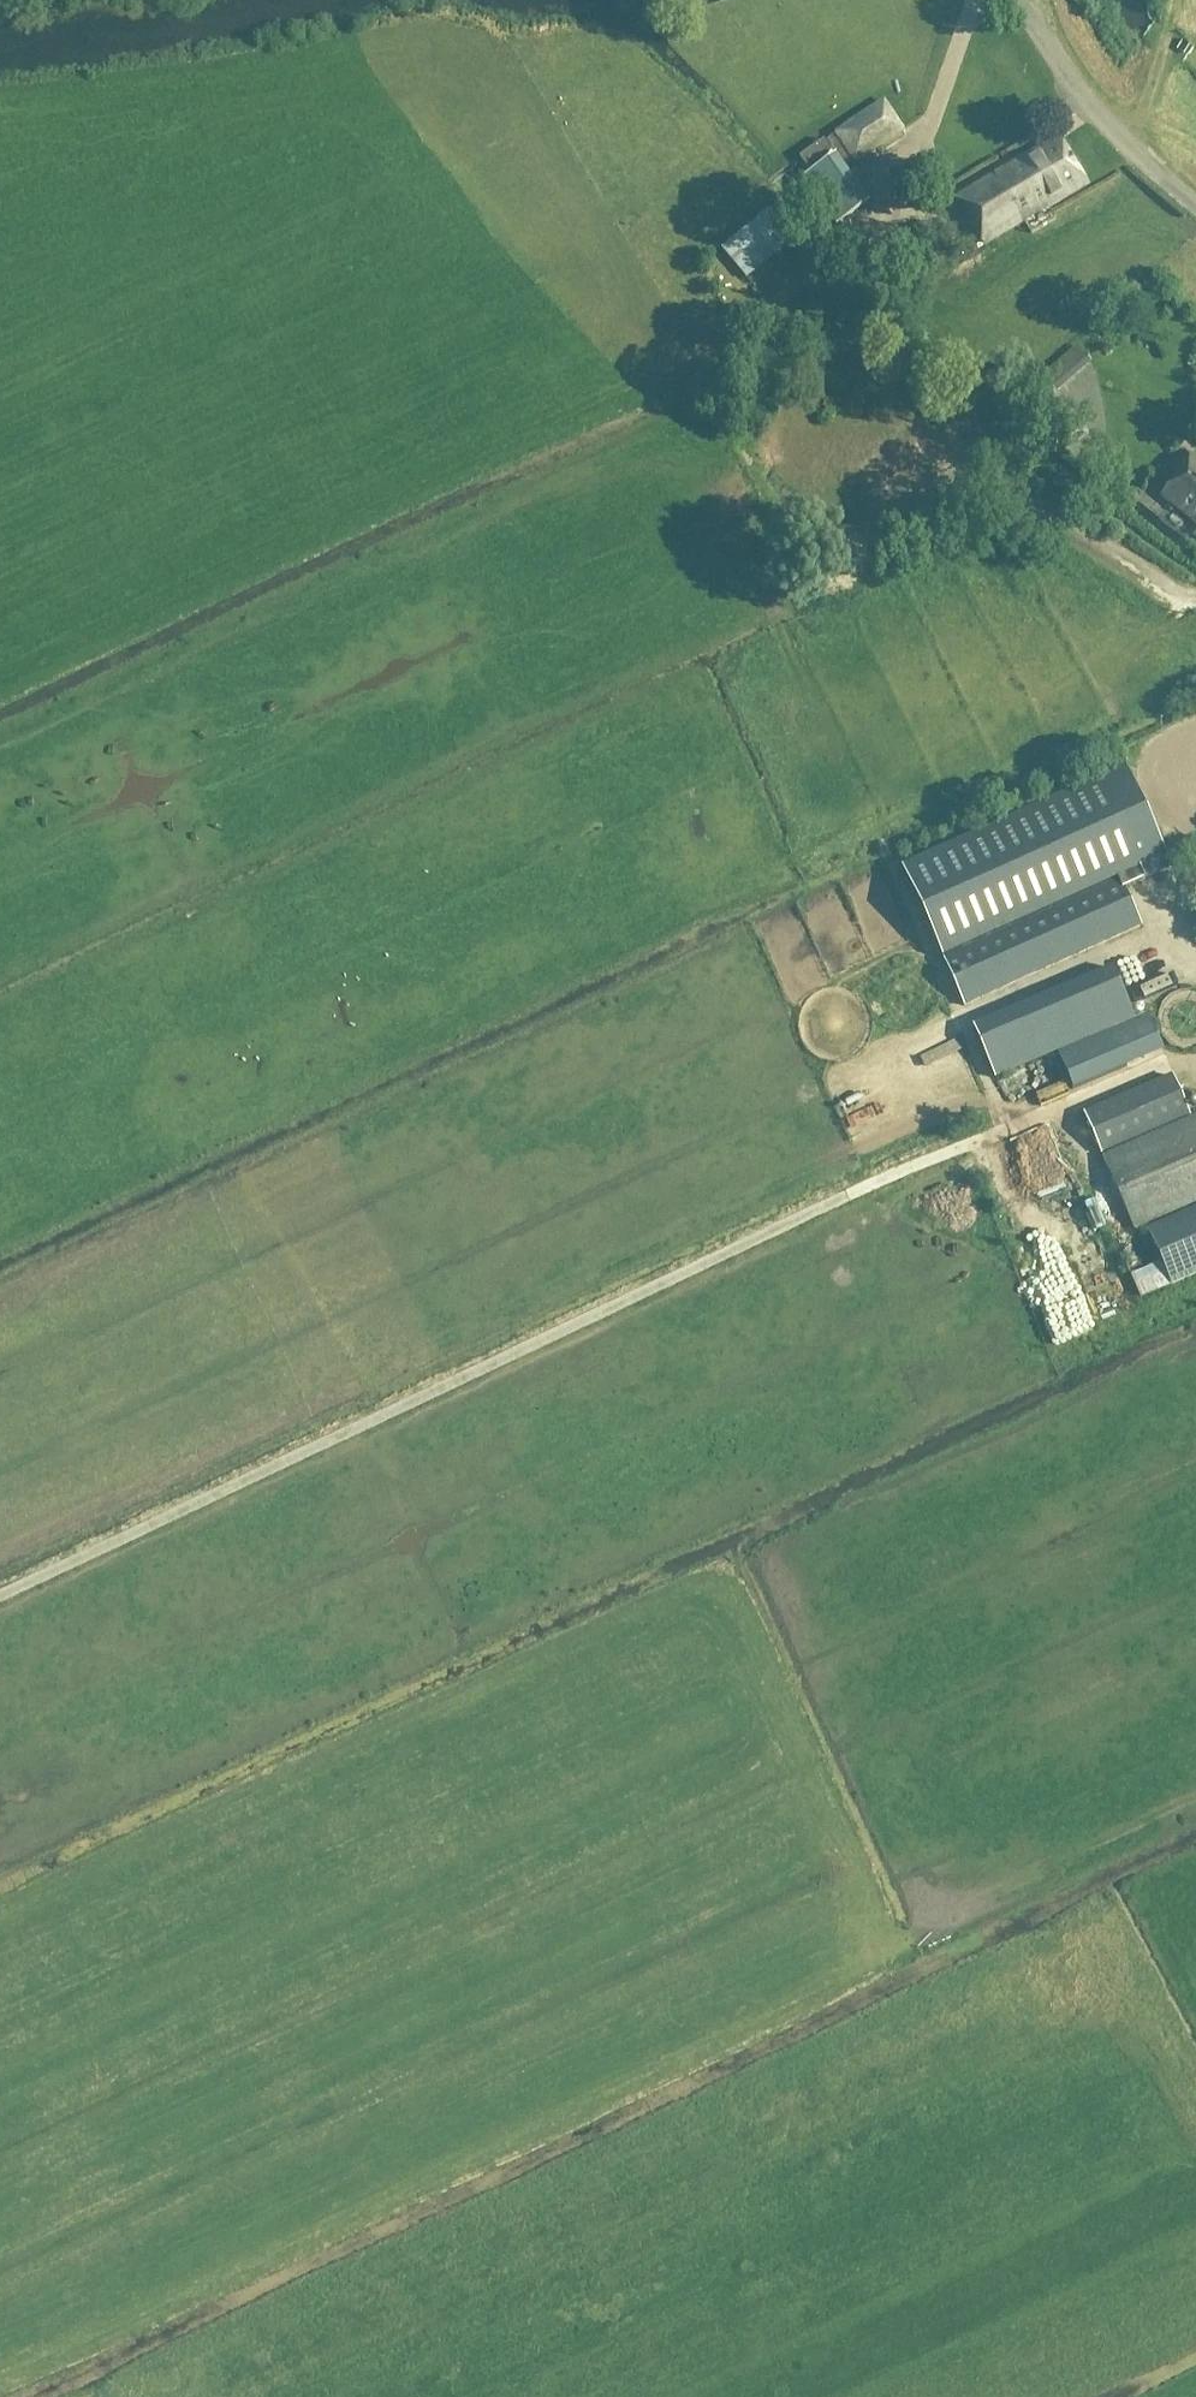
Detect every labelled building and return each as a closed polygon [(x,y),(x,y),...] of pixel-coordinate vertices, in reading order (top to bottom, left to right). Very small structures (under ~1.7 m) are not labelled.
[(903,132),(883,102),(831,137),(826,141),(845,167),(851,163),(854,167),(903,132)] [(1089,183),(1061,138),(954,202),(981,247),(1089,183)] [(829,151),(821,140),(797,157),(805,168),(829,151)] [(868,205),(835,158),(803,180),(837,227),(868,205)] [(720,251),(745,282),(782,252),(796,240),(771,208),(757,220),(720,251)] [(724,312),(730,320),(737,315),(731,307),(724,312)] [(1194,457),(1162,497),(1195,524),(1195,458),(1194,457)] [(1017,535),(1020,530),(1012,526),(1009,531),(1017,535)] [(1122,769),(901,869),(963,1008),(1139,928),(1122,890),(1168,870),(1122,769)] [(1187,854),(1195,872),(1195,849),(1187,854)] [(1174,1049),(1185,1053),(1195,1053),(1195,993),(1187,992),(1176,995),(1166,1003),(1160,1015),(1159,1028),(1164,1040),(1174,1049)] [(1074,1045),(1108,1030),(1097,1005),(1063,1020),(1074,1045)] [(1146,1015),(1056,1055),(1072,1092),(1163,1053),(1146,1015)] [(1170,1077),(1087,1113),(1083,1115),(1100,1155),(1188,1117),(1170,1077)] [(1134,1228),(1195,1201),(1195,1117),(1103,1157),(1134,1228)] [(1146,1232),(1170,1286),(1195,1275),(1195,1211),(1146,1232)]
